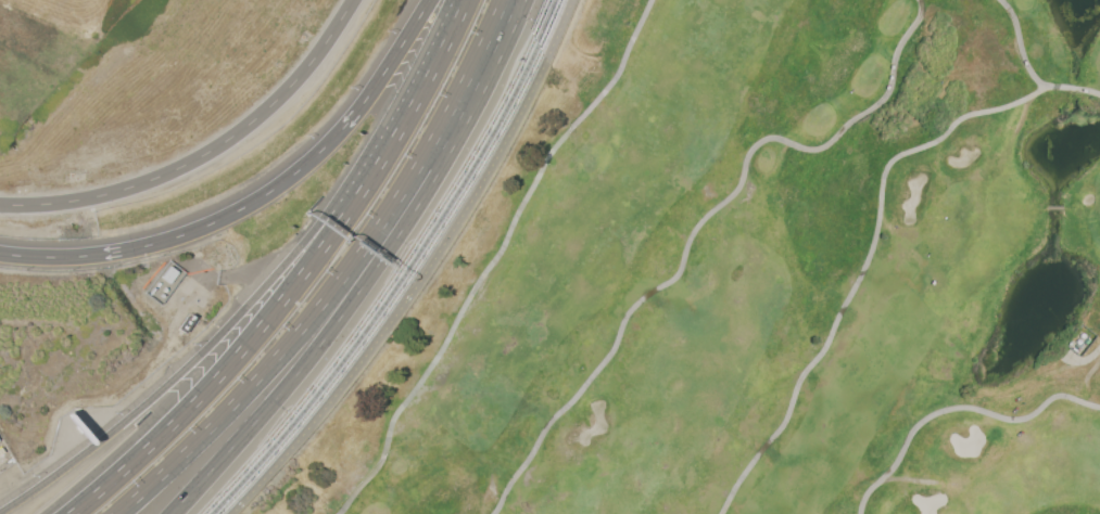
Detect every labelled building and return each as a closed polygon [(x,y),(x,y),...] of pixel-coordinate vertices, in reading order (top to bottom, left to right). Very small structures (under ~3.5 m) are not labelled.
[(147,293),(159,303),(177,282),(165,272),(147,293)]
